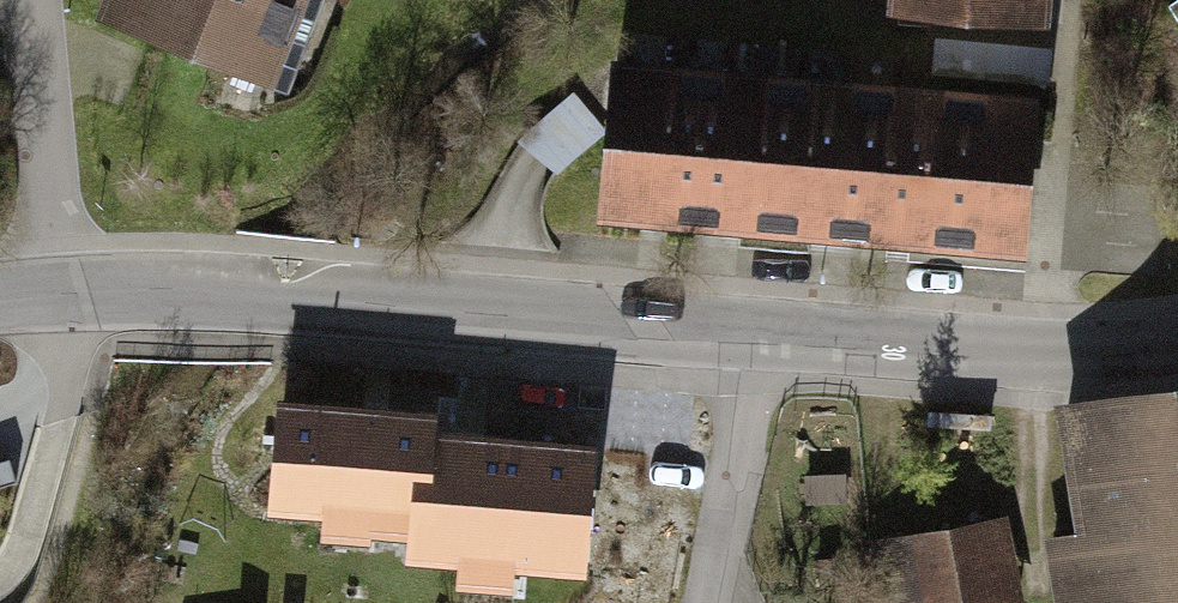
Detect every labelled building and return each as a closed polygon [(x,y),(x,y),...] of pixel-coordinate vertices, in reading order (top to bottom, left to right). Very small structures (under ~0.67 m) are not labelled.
[(111,24),(294,88),(326,0),(119,0),(111,24)] [(897,8),(1040,20),(1041,0),(897,0),(897,8)] [(615,68),(603,211),(1020,247),(1033,104),(615,68)] [(1069,413),(1088,530),(1052,536),(1063,602),(1177,602),(1177,395),(1069,413)] [(285,406),(277,500),(367,507),(366,522),(419,527),(418,547),(578,561),(587,448),(430,434),(431,418),(285,406)] [(871,539),(883,602),(1017,602),(1033,600),(1016,511),(871,539)]
